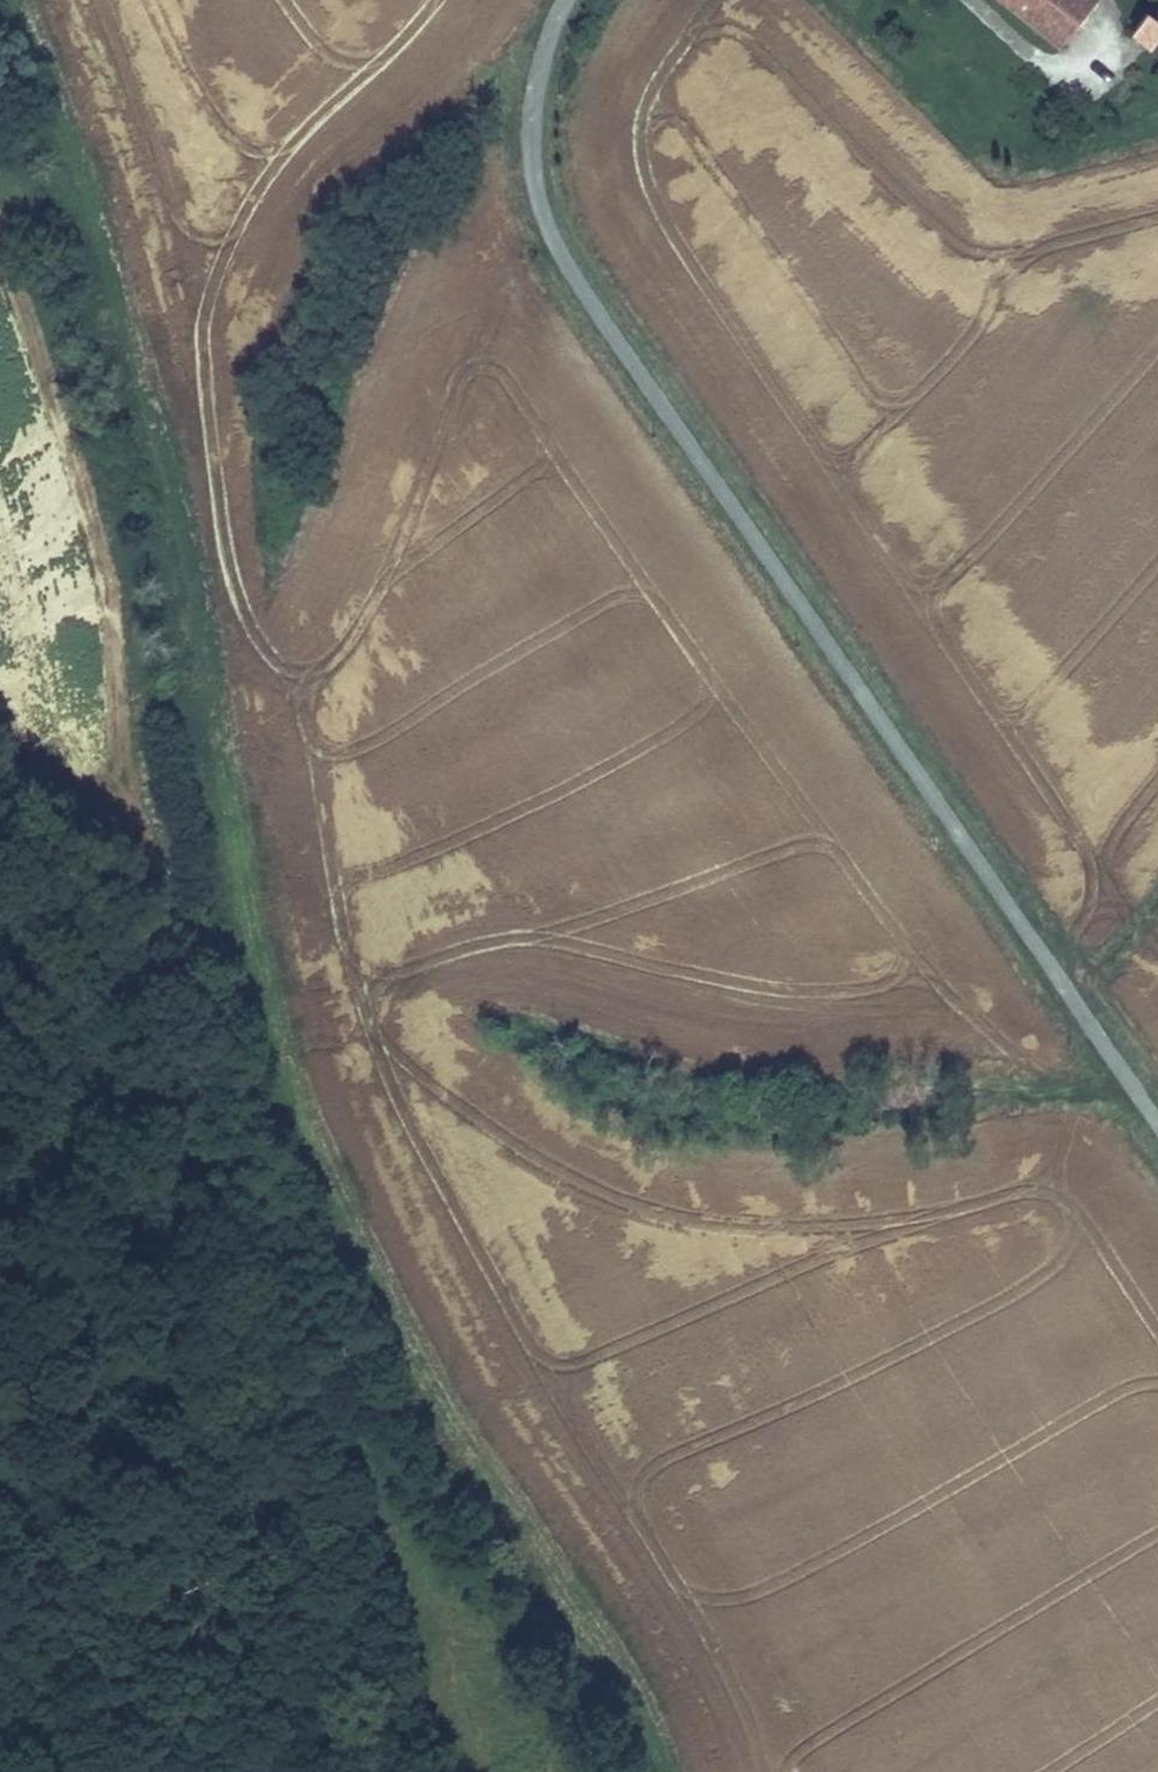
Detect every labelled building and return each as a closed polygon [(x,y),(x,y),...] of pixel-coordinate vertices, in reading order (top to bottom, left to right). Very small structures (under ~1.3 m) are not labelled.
[(1075,19),(1061,8),(1067,0),(1013,0),(1065,43),(1080,24),(1075,19)] [(1075,19),(1089,0),(1067,0),(1061,8),(1075,19)] [(1157,28),(1157,17),(1146,7),(1132,25),(1149,38),(1157,28)]
